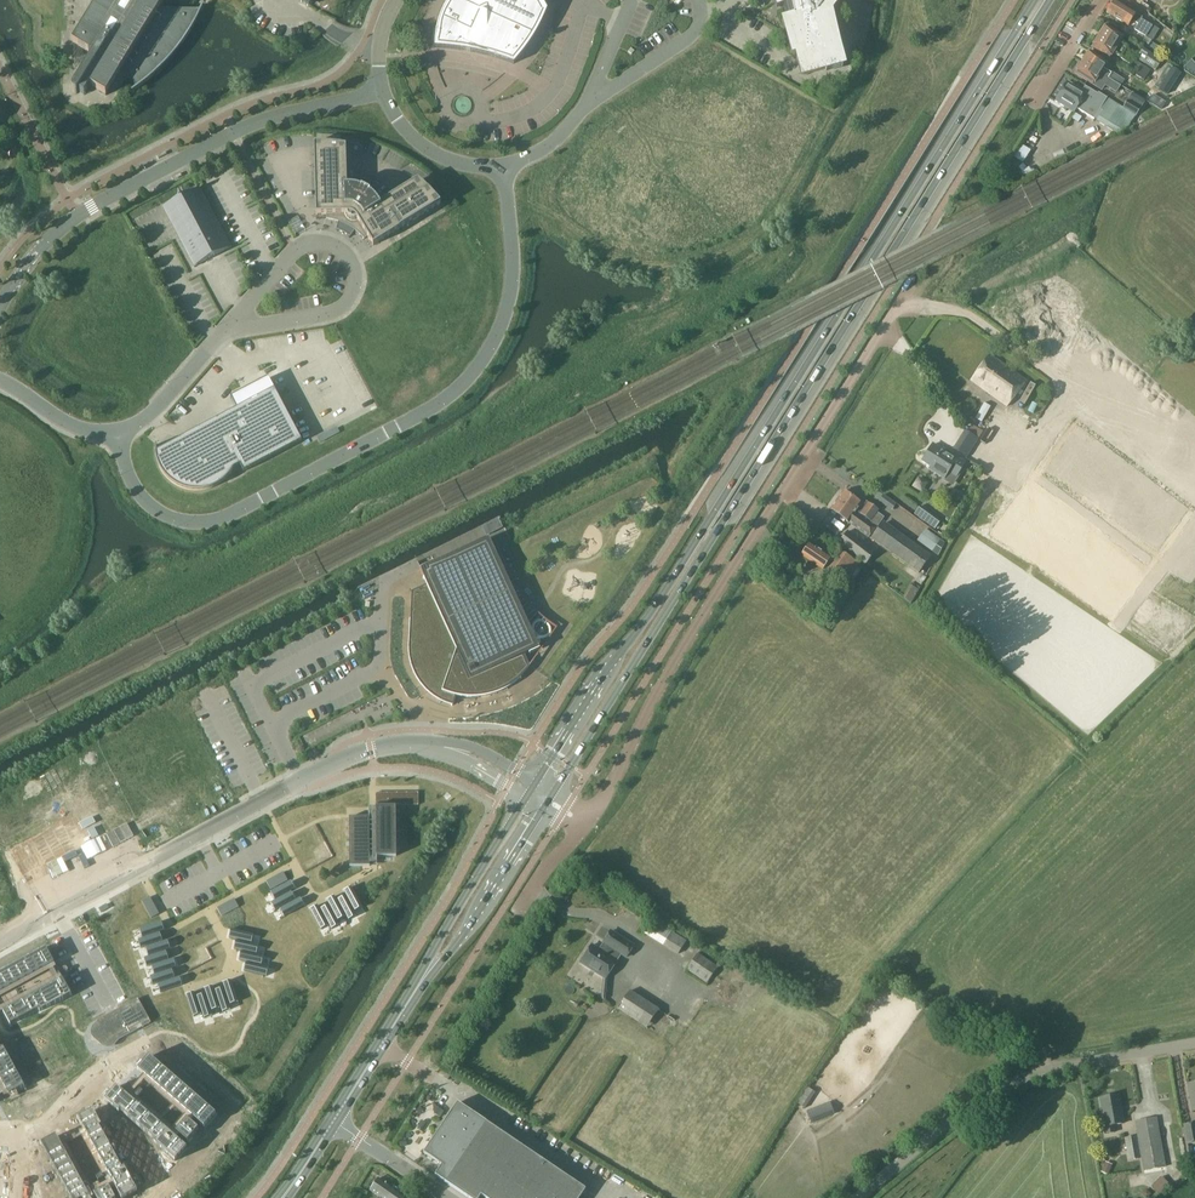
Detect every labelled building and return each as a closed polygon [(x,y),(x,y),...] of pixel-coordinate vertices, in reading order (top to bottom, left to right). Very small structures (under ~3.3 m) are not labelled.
[(98,0),(72,43),(93,56),(72,90),(72,91),(72,92),(73,93),(74,94),(75,94),(76,94),(77,94),(78,93),(79,92),(84,96),(90,86),(106,96),(124,66),(129,76),(136,88),(134,89),(135,90),(146,82),(156,73),(169,60),(180,45),(191,30),(199,14),(201,9),(200,8),(199,10),(186,10),(159,9),(165,0),(98,0)] [(443,9),(434,29),(432,52),(463,55),(488,60),(513,68),(528,50),(532,43),(541,28),(546,16),(537,0),(449,0),(443,9)] [(779,8),(790,4),(794,19),(784,21),(794,55),(801,53),(802,58),(799,59),(804,76),(843,65),(829,13),(839,0),(775,0),(779,8)] [(1132,20),(1139,24),(1141,20),(1142,18),(1136,14),(1135,16),(1113,2),(1106,12),(1128,26),(1132,20)] [(1159,30),(1141,20),(1139,24),(1135,30),(1152,41),(1159,30)] [(1104,29),(1099,37),(1124,53),(1128,47),(1119,43),(1121,39),(1104,29)] [(1099,37),(1093,45),(1111,56),(1113,52),(1121,58),(1140,70),(1137,75),(1144,80),(1151,69),(1124,53),(1099,37)] [(1145,37),(1143,42),(1149,46),(1152,41),(1145,37)] [(1141,47),(1135,57),(1154,69),(1160,59),(1141,47)] [(1088,54),(1083,62),(1118,85),(1122,79),(1111,72),(1110,73),(1103,69),(1105,65),(1088,54)] [(1184,67),(1193,74),(1194,72),(1194,65),(1191,61),(1184,67)] [(1083,62),(1076,72),(1102,90),(1105,85),(1116,92),(1120,86),(1118,85),(1083,62)] [(1169,66),(1156,86),(1168,93),(1179,73),(1169,66)] [(1067,82),(1056,101),(1073,112),(1076,107),(1119,133),(1126,129),(1134,117),(1122,110),(1086,89),(1085,93),(1067,82)] [(469,103),(457,94),(450,104),(463,112),(469,103)] [(1131,94),(1122,110),(1134,117),(1143,101),(1131,94)] [(1154,96),(1151,101),(1162,108),(1165,102),(1154,96)] [(1023,151),(1031,155),(1036,141),(1029,138),(1023,151)] [(364,239),(368,237),(374,246),(441,205),(417,181),(384,202),(374,192),(367,187),(353,183),(346,183),(345,158),(344,148),(313,145),(314,156),(315,196),(315,205),(315,214),(326,214),(326,219),(332,220),(339,221),(336,229),(350,237),(354,230),(359,234),(364,239)] [(230,248),(199,188),(162,207),(194,267),(230,248)] [(234,252),(225,256),(235,277),(244,273),(234,252)] [(1006,408),(1026,381),(991,355),(971,381),(1006,408)] [(832,397),(840,383),(835,380),(827,394),(832,397)] [(301,441),(274,389),(157,452),(157,460),(160,467),(163,473),(168,479),(173,483),(180,488),(189,490),(200,491),(209,489),(216,486),(225,479),(229,474),(232,469),(239,464),(243,472),(301,441)] [(1033,415),(990,497),(1060,538),(1104,455),(1033,415)] [(966,431),(961,438),(974,446),(978,439),(966,431)] [(944,452),(933,445),(922,462),(931,467),(929,470),(944,479),(948,472),(956,477),(965,463),(945,450),(944,452)] [(862,516),(870,522),(878,528),(870,538),(918,572),(931,555),(883,520),(885,518),(877,512),(879,510),(861,498),(857,502),(845,493),(840,500),(857,513),(858,512),(862,515),(862,516)] [(883,495),(879,500),(892,510),(896,504),(883,495)] [(878,528),(870,522),(862,516),(862,515),(858,512),(857,513),(840,500),(832,511),(847,522),(852,526),(870,538),(878,528)] [(935,529),(940,522),(919,508),(914,514),(935,529)] [(925,529),(917,540),(938,555),(944,543),(925,529)] [(865,564),(875,552),(848,530),(839,542),(865,564)] [(538,649),(488,539),(420,569),(427,585),(412,591),(411,615),(410,627),(410,640),(411,648),(411,654),(413,663),(415,668),(418,673),(421,678),(423,682),(428,686),(433,691),(438,694),(443,697),(453,701),(453,697),(463,697),(469,696),(476,696),(482,694),(487,693),(493,691),(497,690),(502,687),(506,685),(509,683),(514,680),(516,678),(519,676),(522,674),(525,671),(527,669),(529,667),(524,656),(538,649)] [(823,568),(829,560),(808,546),(803,554),(823,568)] [(849,580),(859,564),(841,550),(830,567),(849,580)] [(418,792),(376,793),(376,805),(418,805),(418,792)] [(376,817),(349,817),(350,866),(369,866),(369,856),(376,856),(396,856),(395,807),(376,807),(376,817)] [(283,872),(276,876),(279,883),(287,879),(283,872)] [(276,876),(268,881),(271,887),(279,883),(276,876)] [(290,881),(270,892),(274,898),(294,887),(290,881)] [(351,887),(344,890),(355,911),(362,907),(351,887)] [(291,892),(271,903),(274,909),(294,898),(291,892)] [(334,896),(327,900),(338,920),(345,917),(334,896)] [(344,896),(338,899),(349,920),(355,916),(344,896)] [(150,898),(144,901),(148,909),(154,905),(150,898)] [(300,898),(280,909),(283,915),(303,904),(300,898)] [(233,900),(225,904),(228,910),(236,906),(233,900)] [(225,904),(217,908),(221,915),(228,910),(225,904)] [(154,905),(148,909),(152,916),(158,913),(154,905)] [(327,905),(321,909),(332,929),(338,925),(327,905)] [(317,906),(310,909),(321,929),(328,926),(317,906)] [(596,932),(600,921),(590,917),(586,928),(596,932)] [(679,954),(687,941),(653,920),(645,933),(679,954)] [(162,923),(140,930),(142,937),(164,930),(162,923)] [(231,930),(229,937),(251,942),(253,935),(231,930)] [(627,956),(634,945),(611,931),(599,949),(592,944),(580,961),(605,978),(622,953),(627,956)] [(160,933),(138,941),(140,948),(162,940),(160,933)] [(168,941),(146,948),(148,955),(170,948),(168,941)] [(236,941),(234,948),(256,953),(258,946),(236,941)] [(0,972),(0,1013),(3,1012),(10,1025),(39,1010),(40,1012),(71,995),(45,947),(0,972)] [(166,952),(144,959),(146,966),(168,959),(166,952)] [(241,952),(239,959),(261,965),(263,957),(241,952)] [(707,982),(717,966),(698,953),(687,968),(707,982)] [(174,960),(152,967),(154,974),(176,967),(174,960)] [(245,963),(244,971),(266,976),(268,968),(245,963)] [(172,970),(150,978),(153,984),(174,977),(172,970)] [(180,978),(158,985),(160,992),(182,985),(180,978)] [(230,980),(224,982),(231,1004),(238,1002),(230,980)] [(212,986),(205,989),(212,1010),(219,1008),(212,986)] [(223,988),(216,990),(223,1012),(230,1010),(223,988)] [(647,1027),(658,1009),(630,991),(619,1009),(647,1027)] [(194,992),(187,995),(194,1016),(201,1014),(194,992)] [(204,994),(197,996),(205,1018),(211,1016),(204,994)] [(131,1006),(99,1024),(109,1042),(141,1024),(142,1027),(151,1023),(138,999),(129,1003),(131,1006)] [(9,1095),(24,1086),(3,1048),(1,1049),(0,1047),(0,1099),(9,1095)] [(116,1087),(105,1100),(119,1113),(120,1111),(156,1142),(154,1144),(175,1161),(186,1148),(184,1146),(201,1125),(204,1128),(216,1114),(149,1057),(144,1063),(143,1064),(138,1070),(144,1076),(127,1096),(116,1087)] [(815,1093),(806,1088),(796,1104),(804,1109),(815,1093)] [(1105,1134),(1115,1132),(1114,1125),(1124,1123),(1119,1096),(1100,1099),(1105,1134)] [(585,1189),(458,1103),(424,1153),(442,1165),(435,1175),(469,1197),(479,1197),(481,1195),(485,1197),(579,1197),(585,1189)] [(812,1123),(834,1114),(829,1103),(807,1112),(812,1123)] [(41,1144),(70,1197),(119,1197),(120,1197),(126,1197),(137,1192),(124,1168),(122,1169),(100,1128),(102,1127),(93,1110),(77,1119),(80,1123),(58,1135),(57,1136),(53,1138),(51,1139),(41,1144)] [(1144,1170),(1165,1167),(1157,1117),(1136,1121),(1144,1170)] [(1186,1145),(1189,1144),(1194,1143),(1194,1123),(1182,1125),(1186,1145)] [(1129,1160),(1140,1159),(1136,1136),(1126,1138),(1129,1160)] [(1189,1144),(1186,1145),(1189,1165),(1193,1164),(1192,1161),(1194,1161),(1191,1146),(1190,1146),(1189,1144)] [(1109,1173),(1112,1160),(1099,1158),(1097,1171),(1109,1173)] [(1161,1195),(1171,1185),(1163,1177),(1153,1187),(1161,1195)] [(371,1190),(383,1197),(394,1197),(396,1197),(400,1197),(403,1192),(386,1181),(384,1183),(378,1179),(371,1190)]
